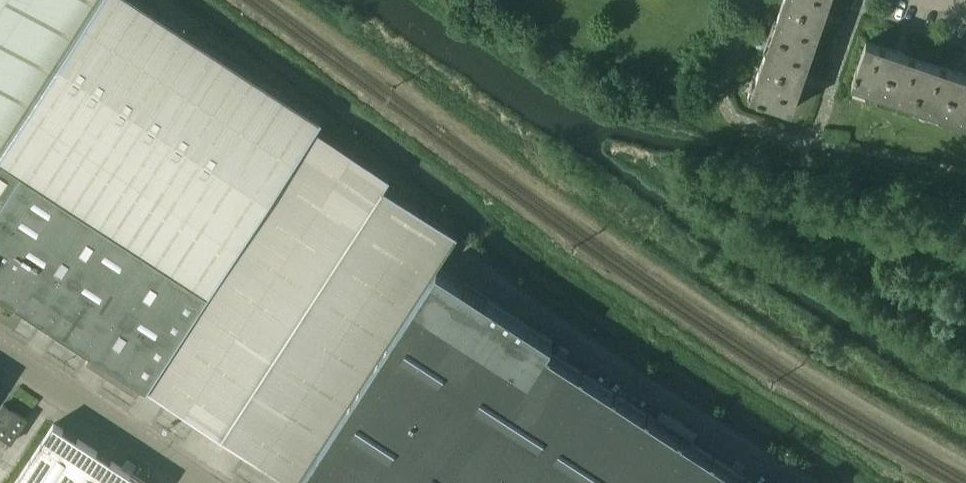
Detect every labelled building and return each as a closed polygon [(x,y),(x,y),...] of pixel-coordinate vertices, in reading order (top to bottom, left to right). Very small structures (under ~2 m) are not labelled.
[(139,0),(0,0),(0,294),(147,389),(148,387),(295,482),(752,482),(547,349),(552,341),(437,267),(457,235),(384,187),(390,177),(316,128),(322,119),(139,0)] [(830,0),(783,0),(769,40),(812,54),(830,0)] [(793,109),(805,74),(812,54),(769,40),(751,95),(793,109)] [(922,107),(936,65),(867,41),(852,83),(922,107)] [(936,65),(922,107),(965,122),(965,75),(936,65)] [(3,404),(0,408),(0,435),(11,442),(26,419),(3,404)] [(53,421),(13,482),(147,482),(53,421)]
